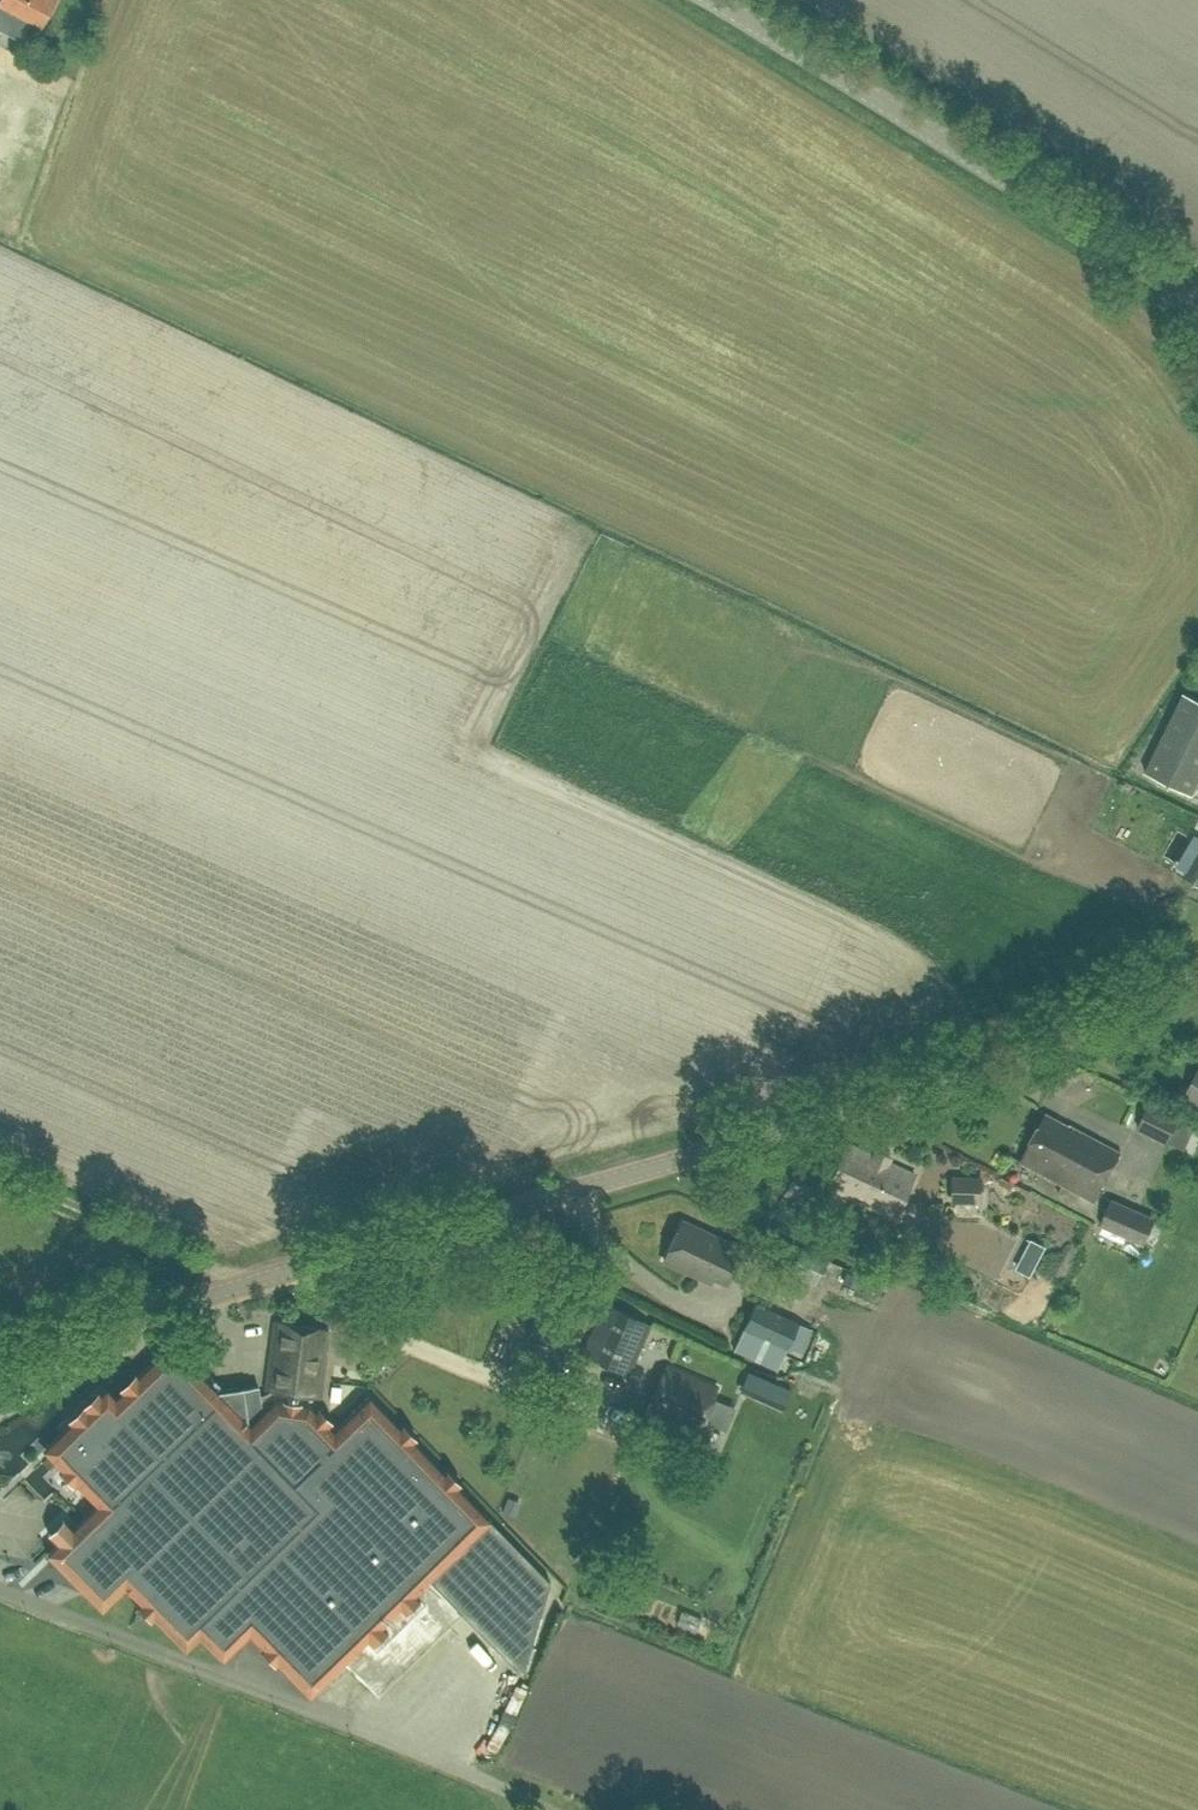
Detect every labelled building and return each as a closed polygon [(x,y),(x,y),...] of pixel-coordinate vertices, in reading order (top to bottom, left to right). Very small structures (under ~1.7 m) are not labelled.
[(20,42),(30,23),(40,29),(55,0),(0,0),(0,31),(20,42)] [(1184,694),(1146,773),(1192,795),(1197,783),(1197,701),(1184,694)] [(1187,878),(1197,885),(1197,860),(1187,878)] [(1185,1098),(1197,1104),(1197,1073),(1185,1098)] [(1179,1117),(1150,1102),(1137,1128),(1166,1143),(1179,1117)] [(1060,1155),(1104,1178),(1119,1151),(1069,1125),(1068,1126),(1045,1114),(1042,1121),(1040,1120),(1027,1145),(1049,1157),(1060,1155)] [(912,1173),(847,1142),(826,1187),(890,1218),(891,1216),(914,1226),(922,1209),(900,1198),(912,1173)] [(1093,1200),(1104,1178),(1060,1155),(1049,1157),(1027,1145),(1019,1161),(1093,1200)] [(825,1186),(796,1172),(785,1194),(815,1208),(825,1186)] [(990,1202),(990,1189),(955,1188),(955,1202),(990,1202)] [(1158,1219),(1113,1199),(1102,1226),(1133,1240),(1127,1256),(1139,1261),(1158,1219)] [(741,1250),(680,1222),(663,1260),(700,1277),(703,1272),(726,1282),(741,1250)] [(809,1327),(752,1301),(731,1349),(775,1369),(785,1346),(798,1351),(809,1327)] [(647,1322),(602,1302),(579,1354),(625,1374),(647,1322)] [(112,1409),(99,1395),(71,1423),(76,1428),(52,1451),(79,1478),(63,1494),(89,1522),(77,1534),(67,1524),(53,1538),(63,1548),(52,1559),(102,1609),(125,1587),(185,1649),(199,1635),(222,1659),(248,1633),(309,1696),(345,1661),(376,1694),(461,1612),(429,1579),(489,1521),(368,1397),(333,1431),(305,1402),(310,1397),(320,1399),(328,1330),(273,1321),(264,1390),(279,1393),(248,1425),(247,1424),(243,1389),(213,1392),(171,1352),(112,1409)] [(716,1388),(665,1366),(645,1412),(697,1434),(716,1388)] [(745,1383),(763,1392),(771,1377),(753,1368),(745,1383)] [(525,1595),(504,1616),(530,1643),(552,1623),(525,1595)]
